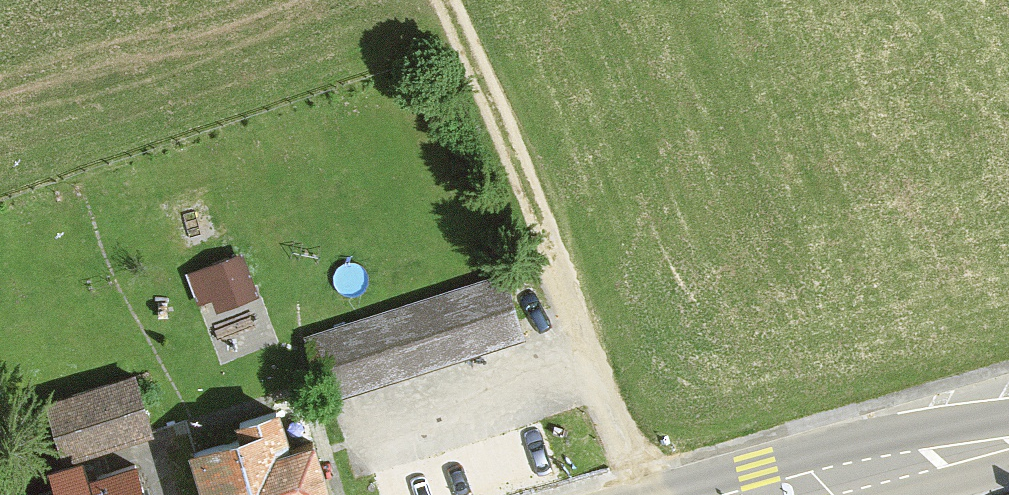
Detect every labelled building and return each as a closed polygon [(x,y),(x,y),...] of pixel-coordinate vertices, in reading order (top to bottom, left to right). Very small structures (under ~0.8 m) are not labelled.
[(206,301),(260,288),(250,247),(196,260),(206,301)] [(504,270),(304,336),(328,409),(528,343),(504,270)] [(131,362),(37,394),(64,474),(126,453),(159,442),(131,362)] [(185,453),(197,494),(328,494),(313,443),(287,450),(277,415),(230,428),(233,439),(185,453)] [(14,494),(140,494),(126,453),(64,474),(13,492),(14,494)]
